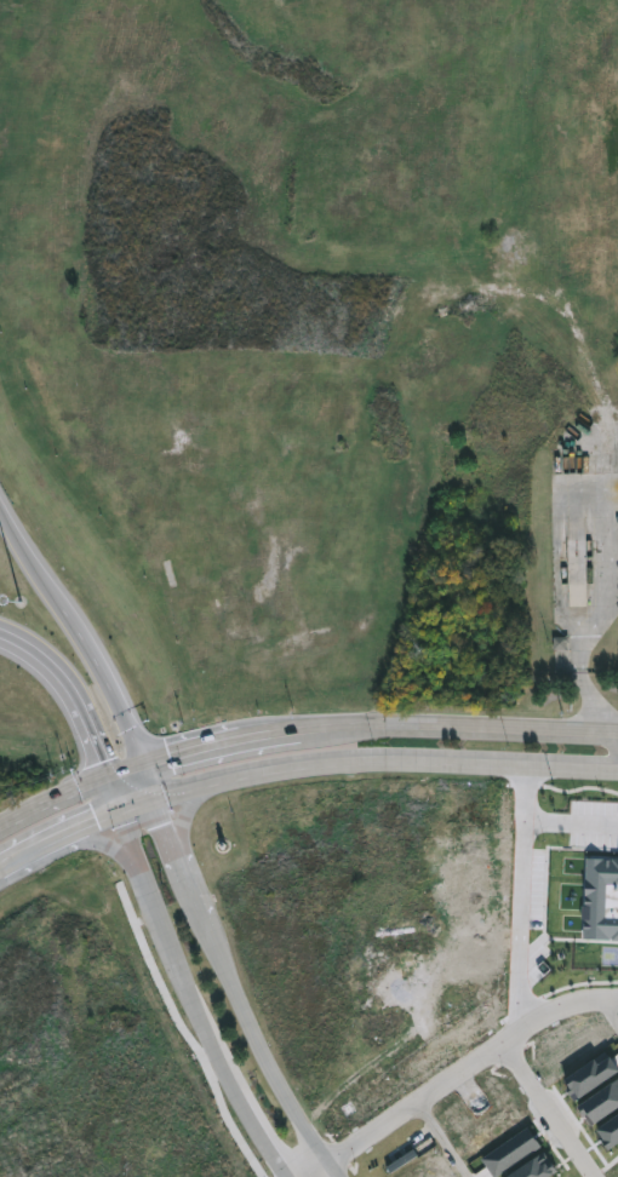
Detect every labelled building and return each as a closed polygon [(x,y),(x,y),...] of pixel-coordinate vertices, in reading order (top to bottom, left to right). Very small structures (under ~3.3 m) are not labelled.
[(554,638),(554,651),(567,651),(567,638),(554,638)] [(617,1097),(617,1075),(616,1072),(572,1104),(584,1123),(617,1097)] [(554,1171),(540,1154),(509,1176),(546,1176),(554,1171)]
